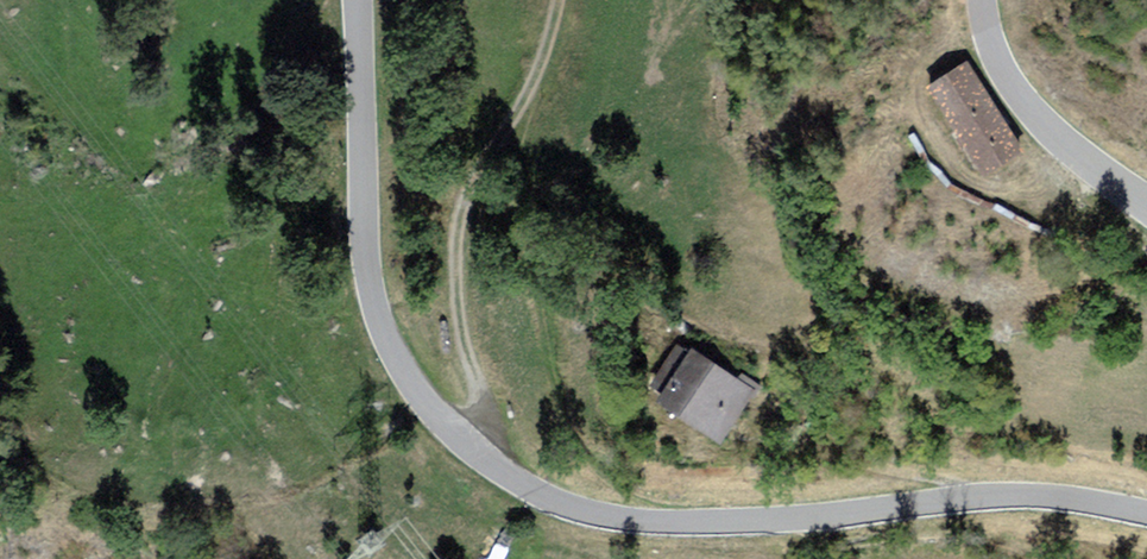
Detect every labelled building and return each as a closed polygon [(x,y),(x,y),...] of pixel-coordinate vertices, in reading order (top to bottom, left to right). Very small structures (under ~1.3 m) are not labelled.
[(970,62),(929,88),(985,177),(1027,151),(970,62)] [(755,389),(690,349),(657,400),(722,441),(755,389)]
